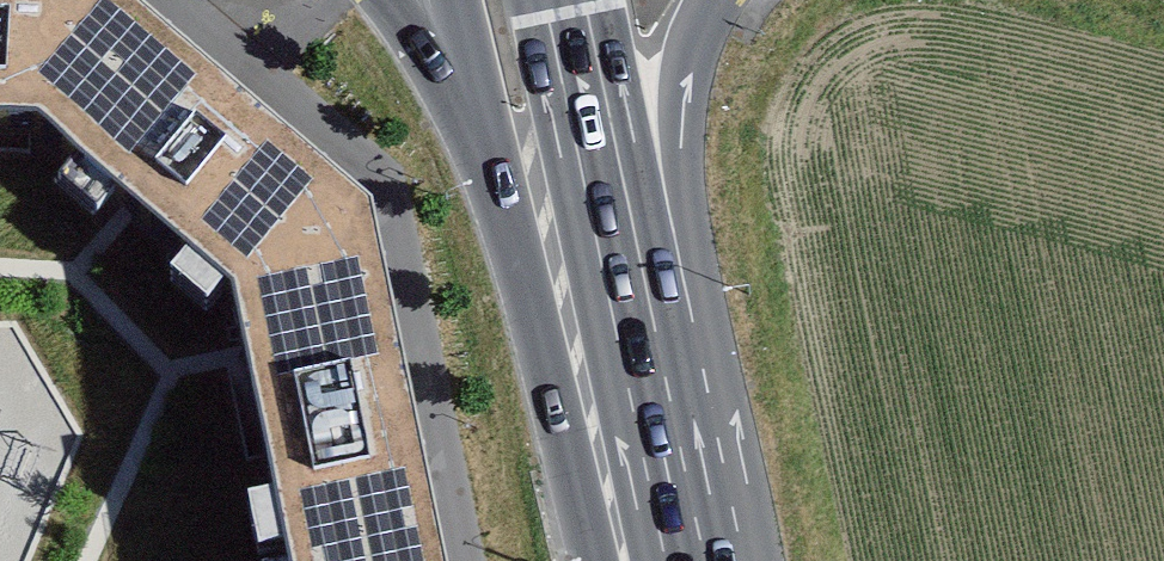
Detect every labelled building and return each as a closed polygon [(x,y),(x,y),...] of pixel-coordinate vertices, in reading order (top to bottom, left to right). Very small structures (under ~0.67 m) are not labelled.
[(34,121),(38,121),(124,191),(136,202),(146,210),(234,282),(247,344),(268,445),(270,456),(291,560),(448,560),(376,212),(133,0),(0,0),(0,120),(34,121)]
